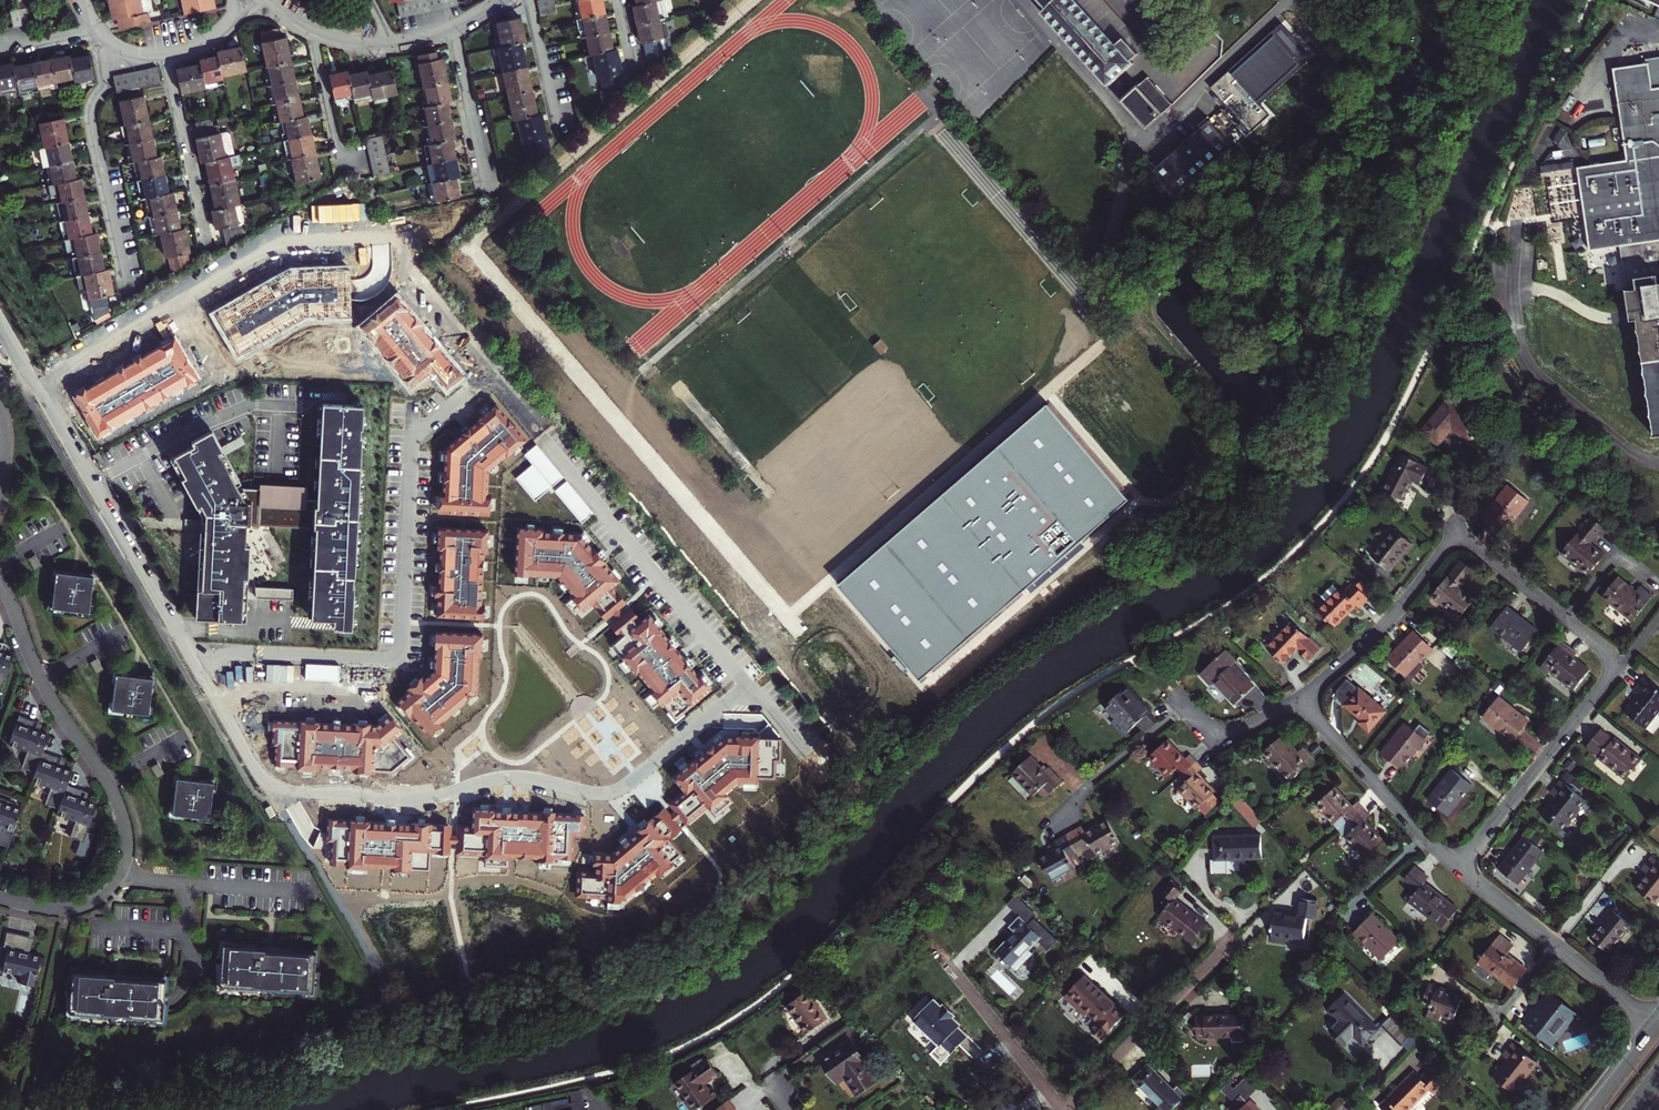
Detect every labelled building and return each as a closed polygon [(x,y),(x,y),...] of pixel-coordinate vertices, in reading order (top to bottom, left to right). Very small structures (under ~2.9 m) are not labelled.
[(112,20),(119,18),(121,32),(149,26),(147,17),(148,16),(145,0),(108,0),(112,20)] [(184,19),(215,13),(213,0),(180,0),(184,19)] [(401,17),(408,15),(405,0),(403,0),(397,1),(401,17)] [(408,15),(415,14),(413,0),(405,0),(408,15)] [(420,0),(413,0),(415,14),(422,12),(420,0)] [(422,12),(430,11),(427,0),(420,0),(422,12)] [(430,11),(437,9),(435,0),(427,0),(430,11)] [(437,9),(445,8),(443,0),(435,0),(437,9)] [(580,18),(603,14),(600,0),(582,0),(584,10),(581,11),(579,11),(580,18)] [(663,19),(666,19),(663,0),(661,0),(657,1),(637,5),(633,6),(637,25),(663,19)] [(1050,12),(1045,17),(1050,22),(1110,86),(1134,65),(1131,62),(1076,0),(1039,0),(1050,12)] [(1131,62),(1138,56),(1128,44),(1136,37),(1103,0),(1076,0),(1131,62)] [(557,12),(555,4),(539,7),(541,15),(557,12)] [(27,10),(20,11),(23,27),(30,25),(27,10)] [(23,27),(20,11),(12,13),(16,28),(23,27)] [(586,37),(589,36),(607,33),(603,14),(580,18),(584,38),(586,37)] [(501,36),(503,47),(521,43),(526,42),(521,17),(503,22),(505,35),(501,36)] [(637,25),(641,45),(646,43),(651,64),(665,51),(660,26),(664,25),(663,19),(637,25)] [(1282,22),(1212,87),(1252,132),(1271,114),(1262,104),(1313,55),(1282,22)] [(291,60),(286,37),(278,39),(276,29),(260,33),(262,42),(266,41),(268,53),(265,54),(267,65),(270,65),(291,60)] [(610,52),(607,33),(589,36),(592,49),(588,49),(587,50),(588,56),(594,55),(598,54),(610,52)] [(507,72),(526,68),(521,43),(503,47),(493,49),(502,73),(503,73),(507,72)] [(236,69),(236,73),(247,70),(247,69),(242,47),(218,52),(219,57),(222,72),(236,69)] [(622,75),(617,50),(610,52),(598,54),(601,68),(597,69),(599,80),(600,80),(605,103),(619,91),(616,76),(622,75)] [(448,83),(442,59),(438,60),(437,53),(418,57),(420,63),(424,63),(427,76),(423,77),(425,88),(428,87),(448,83)] [(71,55),(52,60),(59,86),(77,82),(77,80),(72,59),(71,55)] [(90,83),(96,82),(90,55),(72,59),(77,80),(89,78),(90,81),(90,83)] [(201,65),(205,82),(206,88),(218,85),(224,84),(223,76),(222,72),(219,57),(200,61),(201,65)] [(34,64),(39,85),(51,83),(52,86),(52,88),(59,87),(59,86),(52,60),(34,64)] [(291,60),(270,65),(273,76),(270,77),(266,78),(268,84),(271,84),(274,83),(295,78),(291,60)] [(1645,63),(1646,67),(1612,72),(1626,165),(1578,173),(1590,255),(1621,251),(1632,326),(1637,325),(1655,442),(1658,442),(1658,61),(1645,63)] [(0,67),(0,83),(2,89),(2,93),(14,90),(15,92),(21,91),(21,90),(16,68),(15,63),(0,67)] [(34,64),(16,68),(21,90),(33,87),(34,90),(34,92),(40,91),(39,88),(39,85),(34,64)] [(205,82),(201,65),(177,70),(181,90),(195,87),(196,90),(206,88),(205,82)] [(158,68),(151,69),(154,85),(161,84),(158,68)] [(512,95),(531,91),(526,68),(507,72),(510,84),(505,85),(508,96),(512,95)] [(154,85),(151,69),(143,71),(146,87),(154,85)] [(143,71),(135,72),(139,88),(146,87),(143,71)] [(330,75),(336,104),(354,100),(354,97),(351,86),(349,76),(349,71),(330,75)] [(385,97),(399,95),(399,93),(394,71),(369,76),(374,100),(375,104),(386,101),(385,97)] [(139,88),(135,72),(128,74),(131,90),(139,88)] [(374,100),(369,76),(368,72),(349,76),(351,86),(354,97),(354,100),(355,103),(374,100)] [(131,90),(128,74),(121,75),(124,91),(131,90)] [(113,77),(116,93),(124,91),(121,75),(113,77)] [(295,78),(274,83),(276,94),(273,95),(270,96),(272,103),(275,102),(277,102),(299,97),(295,78)] [(1149,78),(1123,102),(1148,128),(1174,104),(1149,78)] [(426,107),(447,103),(451,102),(448,83),(428,87),(430,99),(427,100),(424,101),(425,107),(426,107)] [(522,118),(536,115),(531,91),(512,95),(514,107),(510,108),(513,120),(518,119),(522,118)] [(144,95),(126,99),(128,113),(125,114),(127,124),(128,124),(149,120),(144,95)] [(283,120),(287,119),(303,116),(299,97),(277,102),(280,114),(277,114),(274,115),(276,121),(283,120)] [(451,121),(447,103),(426,107),(428,119),(425,120),(422,120),(424,127),(427,126),(430,126),(451,121)] [(536,115),(522,118),(525,131),(521,132),(523,143),(524,142),(530,168),(549,151),(541,114),(536,115)] [(303,116),(287,119),(289,130),(286,131),(283,131),(284,138),(287,138),(290,137),(311,132),(307,115),(303,116)] [(49,148),(50,147),(72,143),(66,119),(47,123),(44,124),(49,148)] [(197,130),(214,126),(212,119),(195,123),(197,130)] [(129,143),(132,143),(153,138),(149,120),(128,124),(127,124),(125,125),(127,137),(125,137),(127,144),(129,143)] [(1236,147),(1210,120),(1153,173),(1178,201),(1236,147)] [(451,121),(430,126),(432,137),(429,138),(426,138),(428,146),(451,140),(455,140),(451,121)] [(197,137),(202,161),(207,160),(230,155),(235,154),(230,134),(227,132),(220,133),(220,132),(215,133),(214,126),(197,130),(198,136),(197,137)] [(296,155),(315,151),(311,132),(290,137),(293,149),(290,150),(286,151),(288,157),(292,156),(296,155)] [(366,140),(368,147),(384,144),(382,136),(366,140)] [(157,157),(153,138),(132,143),(135,155),(131,155),(129,156),(130,162),(135,161),(140,160),(157,157)] [(455,158),(451,140),(428,146),(424,146),(428,164),(430,163),(433,163),(455,158)] [(50,167),(54,166),(76,161),(72,143),(50,147),(53,159),(47,160),(48,167),(50,167)] [(368,147),(369,154),(385,151),(384,144),(368,147)] [(44,148),(47,160),(53,159),(50,147),(49,148),(44,148)] [(295,171),(297,182),(320,177),(315,151),(296,155),(299,170),(295,171)] [(369,154),(371,162),(387,158),(386,155),(385,151),(369,154)] [(207,160),(212,185),(231,181),(228,168),(232,167),(230,155),(207,160)] [(139,181),(166,175),(162,156),(157,157),(140,160),(143,173),(137,174),(139,181)] [(373,169),(388,165),(387,158),(371,162),(373,169)] [(455,158),(433,163),(435,175),(432,176),(430,177),(432,184),(434,183),(455,178),(459,178),(455,158)] [(143,173),(140,160),(135,161),(137,174),(143,173)] [(59,185),(63,184),(80,180),(76,161),(54,166),(57,178),(53,179),(51,179),(52,186),(59,185)] [(373,169),(374,176),(390,172),(388,165),(373,169)] [(166,175),(139,181),(143,200),(149,198),(152,198),(170,194),(166,175)] [(459,196),(455,178),(434,183),(436,195),(433,195),(430,196),(432,202),(459,196)] [(61,203),(66,202),(87,198),(84,179),(80,180),(63,184),(59,185),(52,186),(55,197),(59,196),(61,203)] [(231,181),(212,185),(216,209),(236,205),(233,192),(237,191),(234,180),(231,181)] [(170,194),(152,198),(155,209),(151,210),(149,210),(150,216),(177,211),(174,194),(170,194)] [(64,222),(91,216),(87,198),(66,202),(69,214),(63,215),(64,222)] [(69,214),(66,202),(61,203),(63,215),(69,214)] [(236,205),(216,209),(212,210),(216,229),(223,228),(226,244),(245,233),(243,224),(241,224),(238,225),(235,212),(238,211),(241,211),(239,204),(236,205)] [(181,229),(177,211),(150,216),(154,235),(163,233),(167,232),(181,229)] [(68,240),(95,234),(91,216),(64,222),(66,233),(67,233),(68,240)] [(190,252),(185,228),(181,229),(167,232),(170,246),(165,247),(168,257),(170,256),(174,276),(191,267),(188,253),(190,252)] [(76,258),(103,252),(99,233),(95,234),(68,240),(70,252),(75,251),(76,258)] [(103,252),(76,258),(80,276),(107,271),(103,252)] [(349,268),(346,269),(346,265),(335,265),(335,269),(323,270),(322,265),(311,265),(311,269),(302,270),(301,266),(291,267),(291,271),(269,283),(267,279),(257,285),(258,288),(253,291),(251,287),(239,294),(241,298),(228,305),(226,302),(217,307),(220,312),(216,314),(239,354),(243,352),(244,355),(252,351),(250,347),(263,339),(265,343),(271,339),(269,335),(279,330),(281,333),(288,329),(286,326),(297,320),(298,323),(305,319),(303,317),(318,316),(319,320),(328,320),(328,316),(338,315),(338,319),(349,319),(349,315),(351,315),(350,290),(349,268)] [(109,296),(116,294),(111,270),(107,271),(80,276),(83,290),(90,289),(97,321),(112,312),(109,296)] [(447,387),(463,375),(461,372),(464,370),(457,361),(454,364),(441,348),(445,345),(437,336),(432,339),(430,336),(433,334),(427,327),(423,330),(419,325),(422,322),(417,316),(413,318),(403,306),(406,304),(402,298),(399,300),(397,297),(361,327),(364,331),(361,333),(367,341),(371,337),(378,345),(374,348),(380,355),(384,352),(388,356),(384,360),(390,367),(393,365),(395,367),(392,370),(398,378),(401,375),(403,377),(400,380),(406,387),(409,384),(411,386),(432,369),(447,387)] [(888,348),(880,339),(872,345),(880,354),(888,348)] [(1448,401),(1421,434),(1438,448),(1451,431),(1467,445),(1481,428),(1448,401)] [(246,621),(250,545),(245,545),(247,525),(316,528),(311,618),(334,619),(333,628),(352,629),(355,585),(353,585),(354,577),(355,577),(360,488),(358,488),(359,480),(360,480),(364,405),(323,403),(318,500),(306,499),(307,486),(260,483),(260,489),(239,488),(237,485),(241,483),(213,430),(192,441),(194,445),(170,458),(201,514),(202,514),(196,618),(246,621)] [(440,511),(489,514),(489,495),(487,495),(488,469),(506,454),(507,455),(525,439),(496,405),(477,420),(478,421),(446,448),(444,493),(441,493),(440,511)] [(841,585),(922,681),(1132,500),(1048,405),(841,585)] [(563,477),(536,445),(524,454),(532,464),(516,478),(535,501),(563,477)] [(93,455),(98,464),(104,461),(98,452),(93,455)] [(1398,455),(1380,492),(1401,503),(1411,483),(1418,486),(1427,469),(1398,455)] [(593,513),(566,481),(555,491),(582,523),(593,513)] [(1485,518),(1504,534),(1531,500),(1511,484),(1498,501),(1485,518)] [(1603,555),(1589,544),(1603,527),(1589,516),(1560,553),(1587,574),(1603,555)] [(515,573),(558,576),(573,593),(571,595),(572,596),(581,608),(583,609),(592,601),(606,617),(624,602),(610,586),(618,580),(604,564),(605,563),(593,549),(592,550),(579,534),(543,532),(543,529),(518,527),(515,573)] [(486,552),(487,530),(439,528),(438,550),(441,550),(439,584),(436,584),(436,596),(438,597),(437,615),(483,618),(484,606),(481,605),(483,552),(486,552)] [(1393,528),(1371,555),(1390,571),(1411,543),(1393,528)] [(656,561),(662,568),(668,564),(662,556),(656,561)] [(1448,577),(1432,597),(1460,619),(1476,600),(1461,588),(1475,571),(1461,561),(1449,578),(1448,577)] [(75,574),(53,571),(48,607),(86,611),(90,576),(75,574)] [(1634,622),(1653,597),(1641,587),(1636,592),(1618,578),(1603,597),(1634,622)] [(1343,591),(1341,593),(1334,588),(1324,600),(1331,606),(1323,615),(1341,629),(1359,605),(1363,608),(1372,596),(1355,584),(1347,594),(1343,591)] [(255,587),(256,598),(293,600),(293,589),(255,587)] [(581,608),(572,596),(564,603),(574,614),(581,608)] [(1507,609),(1491,629),(1522,652),(1537,633),(1507,609)] [(615,643),(623,654),(621,655),(636,673),(638,671),(652,688),(650,690),(651,691),(661,703),(662,704),(664,702),(676,716),(710,688),(698,673),(697,674),(662,633),(663,632),(648,615),(640,622),(630,610),(612,625),(622,637),(615,643)] [(1295,625),(1270,651),(1287,667),(1301,652),(1313,663),(1324,652),(1295,625)] [(1432,645),(1412,628),(1387,659),(1412,679),(1424,664),(1420,660),(1432,645)] [(442,721),(477,691),(478,656),(481,656),(482,634),(437,632),(435,671),(424,680),(422,677),(408,689),(410,691),(398,701),(410,716),(411,715),(429,735),(443,723),(442,721)] [(1562,642),(1541,669),(1548,675),(1550,673),(1574,692),(1590,672),(1574,660),(1578,655),(1562,642)] [(1237,701),(1254,685),(1233,665),(1236,662),(1224,650),(1202,672),(1213,682),(1215,680),(1237,701)] [(13,656),(4,652),(0,651),(0,691),(13,656)] [(340,667),(306,665),(305,680),(339,682),(340,667)] [(135,677),(112,674),(108,710),(145,715),(150,678),(135,677)] [(1624,710),(1643,725),(1658,705),(1658,688),(1642,675),(1633,686),(1639,691),(1624,710)] [(1369,731),(1386,711),(1359,688),(1358,689),(1347,680),(1334,695),(1345,704),(1345,705),(1362,720),(1360,723),(1369,731)] [(1150,712),(1128,688),(1106,707),(1128,732),(1135,725),(1144,734),(1145,733),(1157,724),(1148,714),(1150,712)] [(651,691),(643,698),(653,709),(661,703),(651,691)] [(1529,722),(1499,698),(1483,717),(1513,742),(1529,722)] [(42,723),(18,715),(14,728),(29,733),(31,729),(39,731),(42,723)] [(402,730),(390,716),(377,727),(372,726),(372,725),(353,724),(353,725),(321,724),(321,722),(300,721),(300,723),(274,721),(273,746),(276,746),(275,764),(298,766),(298,768),(318,770),(318,767),(355,769),(355,771),(374,773),(374,770),(392,771),(409,757),(393,738),(402,730)] [(1405,724),(1381,754),(1401,770),(1425,739),(1405,724)] [(27,751),(21,767),(35,772),(38,764),(42,751),(48,734),(39,731),(31,729),(29,733),(14,728),(8,745),(27,751)] [(1603,729),(1589,746),(1602,757),(1601,758),(1628,779),(1644,760),(1617,737),(1616,739),(1603,729)] [(734,736),(724,736),(697,759),(696,758),(674,777),(686,791),(671,803),(687,821),(707,804),(715,814),(731,801),(724,792),(738,781),(756,781),(757,776),(773,776),(774,758),(779,759),(779,738),(758,737),(758,736),(734,735),(734,736)] [(1291,781),(1314,760),(1303,748),(1299,753),(1283,736),(1265,753),(1291,781)] [(1168,776),(1176,769),(1181,775),(1195,762),(1190,756),(1186,760),(1168,740),(1150,757),(1168,776)] [(63,767),(66,759),(42,751),(38,764),(52,769),(54,764),(63,767)] [(1032,757),(1014,775),(1035,796),(1045,787),(1052,794),(1064,782),(1050,768),(1047,771),(1032,757)] [(1215,792),(1197,772),(1201,769),(1195,762),(1181,775),(1187,782),(1179,789),(1196,808),(1215,792)] [(35,772),(32,781),(51,787),(45,803),(58,808),(62,797),(67,783),(71,770),(63,767),(54,764),(52,769),(38,764),(35,772)] [(1453,770),(1428,800),(1448,816),(1473,786),(1453,770)] [(196,781),(173,778),(168,814),(206,819),(210,783),(196,781)] [(1562,780),(1552,793),(1558,797),(1543,815),(1563,831),(1587,800),(1562,780)] [(79,797),(88,800),(90,791),(67,783),(62,797),(77,802),(79,797)] [(1335,788),(1316,805),(1334,824),(1343,816),(1349,823),(1361,812),(1364,810),(1357,803),(1353,807),(1335,788)] [(1239,794),(1232,803),(1255,828),(1263,820),(1242,797),(1239,794)] [(87,830),(97,803),(88,800),(79,797),(77,802),(62,797),(58,808),(56,813),(75,820),(70,836),(80,839),(76,853),(87,856),(95,833),(87,830)] [(4,848),(17,810),(8,807),(0,805),(1,802),(0,802),(0,846),(4,848)] [(265,808),(270,818),(275,815),(270,805),(265,808)] [(495,809),(474,808),(473,827),(459,826),(458,852),(483,853),(482,864),(507,865),(507,854),(539,856),(539,859),(551,859),(551,857),(572,858),(573,833),(584,834),(585,815),(554,814),(554,812),(542,812),(542,813),(495,811),(495,809)] [(638,832),(611,854),(594,853),(594,865),(596,865),(596,873),(578,872),(577,895),(608,897),(608,900),(620,900),(620,898),(626,898),(656,872),(658,875),(672,862),(671,860),(680,852),(667,838),(679,828),(664,810),(652,820),(651,818),(637,831),(638,832)] [(1349,823),(1354,829),(1346,837),(1364,857),(1383,840),(1365,820),(1369,816),(1364,810),(1361,812),(1349,823)] [(350,821),(328,820),(327,841),(335,841),(334,863),(350,864),(350,867),(368,868),(368,865),(392,866),(392,869),(410,870),(411,867),(429,868),(430,850),(448,851),(450,826),(431,825),(431,824),(412,823),(412,824),(371,822),(371,821),(350,820),(350,821)] [(1110,823),(1088,835),(1084,829),(1069,837),(1079,855),(1090,849),(1096,859),(1122,844),(1110,823)] [(1262,835),(1216,837),(1217,859),(1212,859),(1212,874),(1229,873),(1229,859),(1263,858),(1262,835)] [(1056,851),(1034,864),(1046,886),(1073,871),(1067,862),(1079,855),(1069,837),(1053,846),(1056,851)] [(1526,837),(1499,869),(1518,885),(1544,853),(1526,837)] [(1635,888),(1656,904),(1658,900),(1658,864),(1651,858),(1641,870),(1646,874),(1635,888)] [(1418,889),(1409,900),(1444,927),(1458,909),(1425,882),(1429,878),(1414,867),(1405,879),(1418,889)] [(1194,944),(1208,926),(1176,900),(1182,893),(1170,884),(1158,897),(1170,906),(1161,917),(1194,944)] [(1017,897),(1008,906),(1020,918),(1029,926),(1036,918),(1038,916),(1017,897)] [(1303,898),(1301,916),(1278,913),(1275,935),(1307,938),(1309,917),(1318,918),(1319,900),(1303,898)] [(1602,921),(1589,937),(1608,952),(1630,924),(1609,907),(1599,919),(1602,921)] [(1373,915),(1355,933),(1383,960),(1401,942),(1373,915)] [(1011,927),(1016,932),(997,951),(1018,971),(1034,954),(1031,950),(1040,941),(1050,950),(1060,940),(1036,918),(1029,926),(1020,918),(1011,927)] [(2,932),(0,942),(0,951),(2,952),(0,961),(0,972),(16,976),(14,983),(30,987),(36,957),(24,955),(17,953),(21,936),(2,932)] [(1500,935),(1479,961),(1513,988),(1527,970),(1508,954),(1514,946),(1500,935)] [(28,938),(21,936),(17,953),(24,955),(28,938)] [(216,987),(310,993),(312,953),(252,949),(253,947),(218,944),(216,987)] [(68,971),(65,1013),(159,1020),(162,980),(101,976),(102,973),(68,971)] [(1114,1006),(1115,1004),(1085,975),(1065,996),(1086,1016),(1089,1013),(1098,1022),(1091,1029),(1102,1039),(1124,1016),(1114,1006)] [(1463,997),(1430,984),(1428,989),(1425,999),(1423,1004),(1431,1006),(1429,1011),(1427,1015),(1441,1020),(1442,1016),(1454,1020),(1463,997)] [(1428,989),(1424,987),(1420,997),(1425,999),(1428,989)] [(808,990),(788,1008),(810,1035),(831,1018),(808,990)] [(1570,1033),(1581,1018),(1554,996),(1538,1015),(1535,1012),(1526,1023),(1522,1019),(1520,1021),(1556,1050),(1557,1048),(1553,1045),(1566,1029),(1570,1033)] [(1343,998),(1328,1013),(1339,1024),(1330,1033),(1346,1048),(1355,1038),(1364,1047),(1378,1031),(1343,998)] [(934,1000),(914,1022),(940,1047),(932,1055),(942,1064),(969,1037),(959,1027),(961,1025),(953,1017),(955,1016),(944,1005),(941,1007),(934,1000)] [(1241,1040),(1241,1035),(1240,1014),(1204,1015),(1204,1014),(1196,1014),(1196,1037),(1205,1036),(1204,1035),(1229,1035),(1229,1040),(1241,1040)] [(1412,1031),(1394,1014),(1383,1026),(1403,1045),(1414,1033),(1412,1031)] [(850,1040),(822,1060),(838,1083),(845,1078),(857,1094),(878,1079),(850,1040)] [(1502,1055),(1508,1060),(1494,1077),(1512,1093),(1537,1063),(1513,1043),(1502,1055)] [(692,1109),(698,1109),(719,1093),(712,1085),(709,1087),(708,1085),(706,1087),(702,1083),(716,1071),(704,1058),(691,1069),(692,1070),(686,1074),(675,1084),(688,1099),(685,1101),(692,1109)] [(1133,1078),(1160,1105),(1155,1109),(1172,1109),(1187,1095),(1177,1085),(1173,1089),(1148,1064),(1133,1078)] [(1243,1100),(1246,1102),(1262,1086),(1245,1068),(1222,1091),(1232,1101),(1239,1094),(1244,1099),(1243,1100)] [(1413,1077),(1379,1109),(1409,1109),(1428,1092),(1432,1095),(1445,1082),(1432,1070),(1419,1083),(1413,1077)] [(1231,1107),(1234,1109),(1243,1109),(1248,1105),(1246,1102),(1243,1100),(1241,1098),(1231,1107)] [(729,1099),(717,1109),(716,1109),(738,1109),(729,1099)] [(1259,1109),(1251,1102),(1248,1105),(1243,1109),(1259,1109)]
